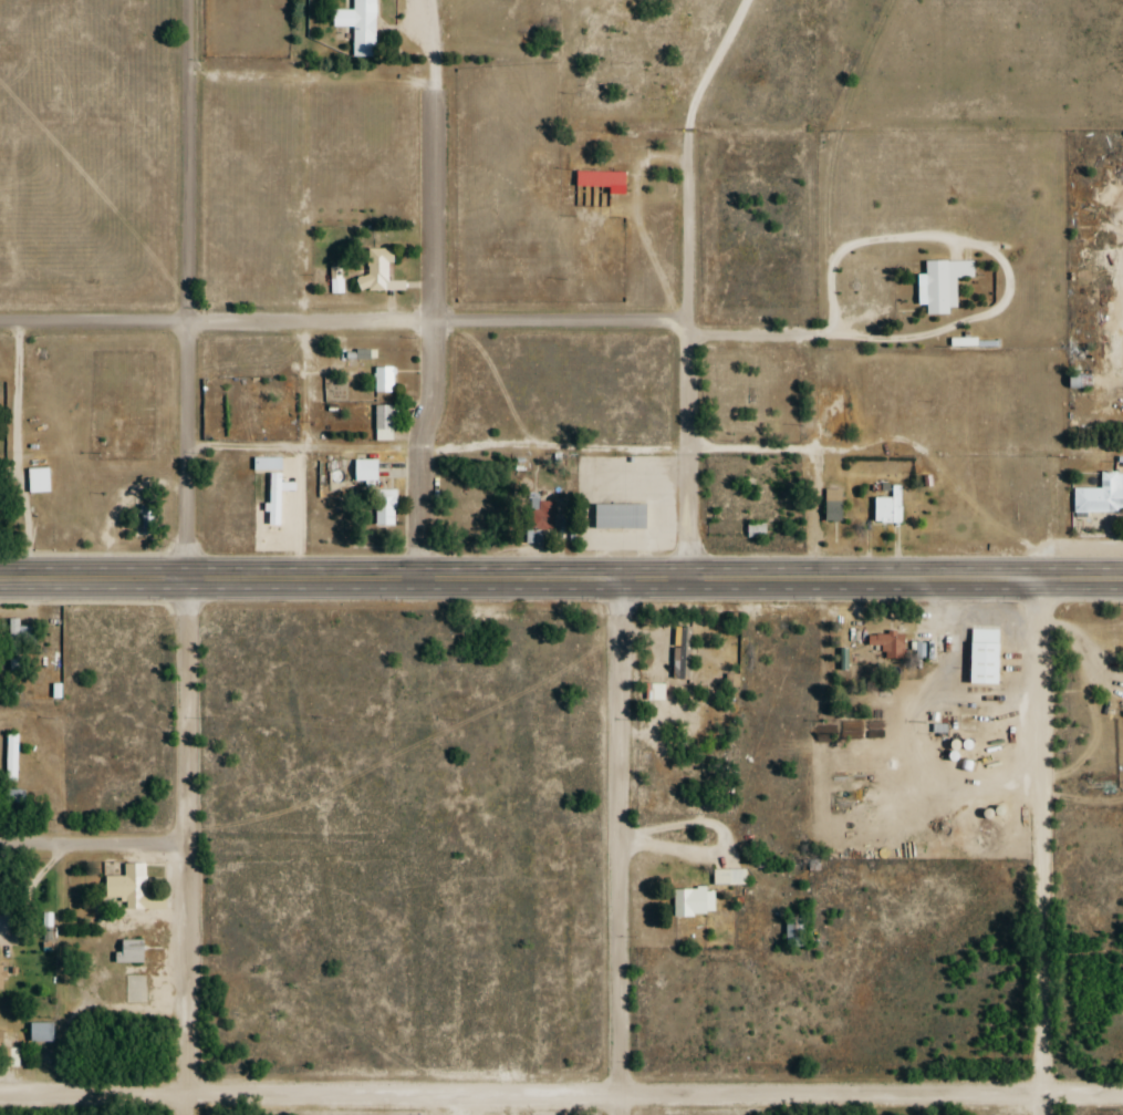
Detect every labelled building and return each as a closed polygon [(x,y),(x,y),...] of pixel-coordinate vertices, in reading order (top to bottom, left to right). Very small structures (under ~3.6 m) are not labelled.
[(376,0),(352,0),(352,11),(332,11),(332,28),(353,28),(352,58),(375,58),(376,0)] [(403,291),(403,283),(390,283),(389,250),(367,250),(368,278),(356,279),(357,292),(403,291)] [(926,314),(958,314),(957,279),(974,279),(974,262),(925,263),(925,275),(917,275),(917,306),(926,306),(926,314)] [(393,393),(393,368),(375,368),(374,393),(393,393)] [(1090,375),(1068,375),(1068,389),(1090,389),(1090,375)] [(393,438),(393,406),(375,406),(375,438),(393,438)] [(374,461),(353,461),(353,481),(374,481),(374,461)] [(1101,473),(1101,489),(1073,489),(1073,512),(1122,512),(1122,473),(1101,473)] [(892,499),(874,498),(873,524),(902,524),(902,486),(892,486),(892,499)] [(825,490),(825,522),(842,522),(842,490),(825,490)] [(394,493),(375,493),(375,526),(394,526),(394,493)] [(529,530),(553,530),(553,501),(529,501),(529,530)] [(646,529),(646,506),(594,506),(594,529),(646,529)] [(747,526),(747,538),(765,538),(765,526),(747,526)] [(20,628),(20,620),(9,620),(9,671),(20,671),(20,644),(37,644),(37,628),(20,628)] [(968,683),(996,684),(997,630),(969,629),(968,683)] [(898,633),(872,633),(872,659),(898,659),(898,633)] [(975,714),(959,714),(959,729),(975,729),(975,714)] [(18,735),(6,734),(5,780),(17,781),(18,735)] [(145,864),(104,863),(104,897),(120,898),(120,908),(163,909),(164,894),(144,894),(145,864)] [(745,886),(745,870),(712,870),(712,886),(745,886)] [(673,889),(673,915),(713,915),(713,889),(673,889)] [(787,918),(787,946),(802,946),(802,918),(787,918)] [(143,962),(143,940),(119,940),(119,952),(114,952),(114,962),(143,962)] [(29,1041),(51,1041),(51,1023),(29,1023),(29,1041)]
